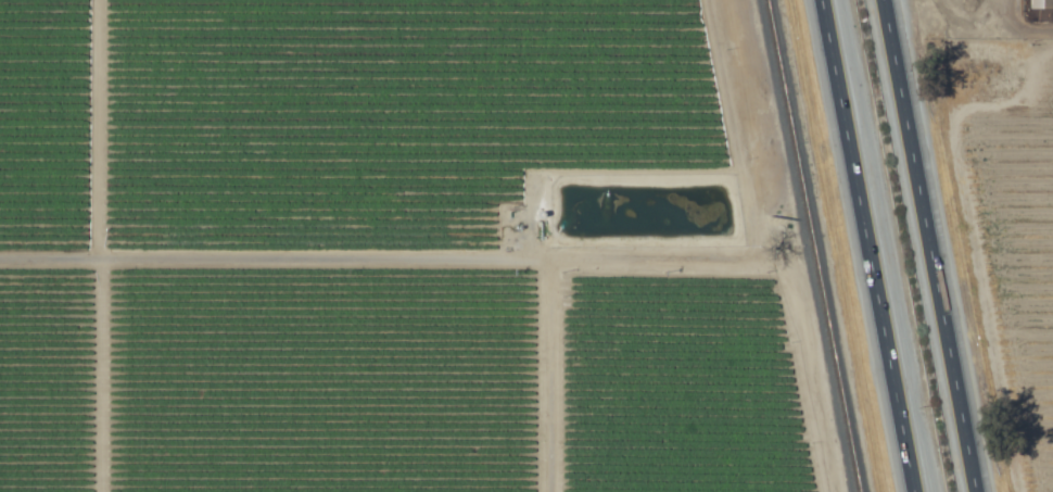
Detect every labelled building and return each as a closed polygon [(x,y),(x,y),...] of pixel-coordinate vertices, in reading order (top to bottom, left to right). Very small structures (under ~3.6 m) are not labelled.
[(1028,9),(1052,9),(1052,0),(1028,0),(1028,9)]
